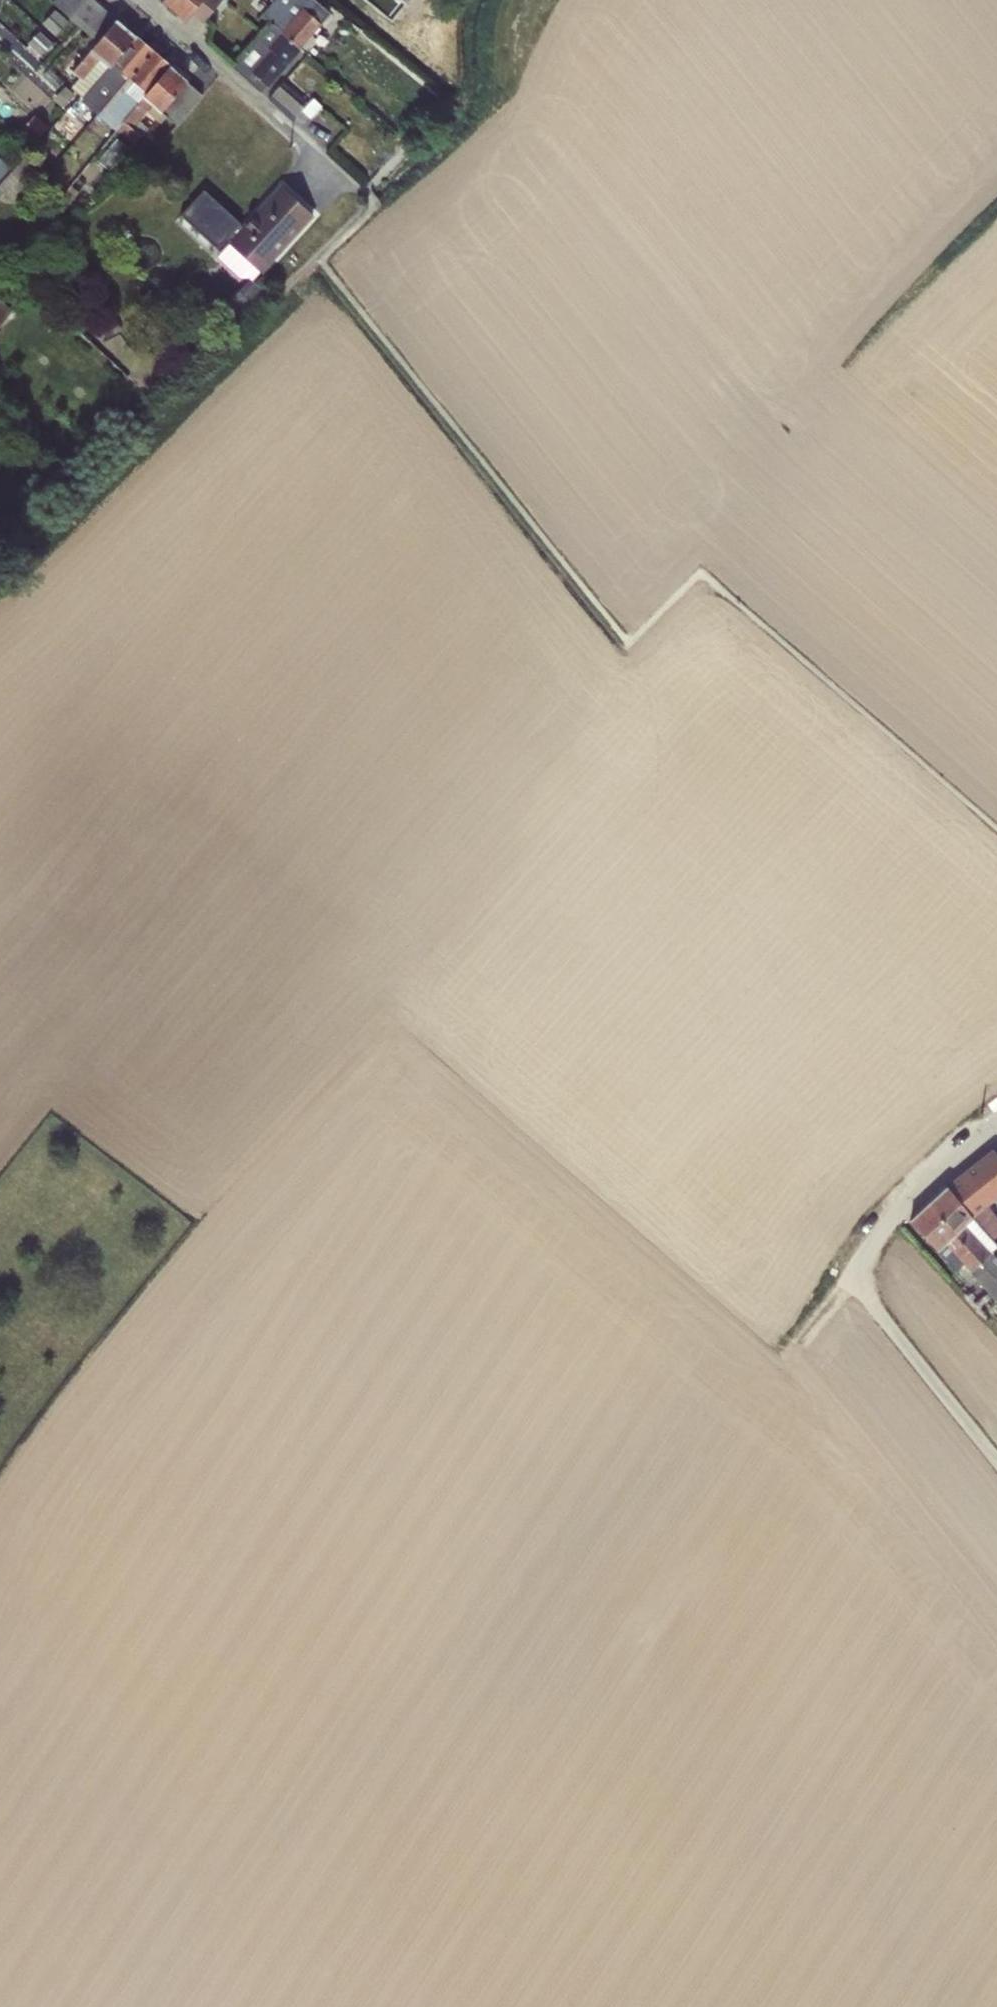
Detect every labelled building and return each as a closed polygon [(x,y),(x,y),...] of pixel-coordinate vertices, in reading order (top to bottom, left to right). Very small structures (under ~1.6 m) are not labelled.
[(51,1),(69,18),(85,0),(53,0),(51,1)] [(69,18),(82,29),(101,8),(93,0),(85,0),(69,18)] [(160,3),(183,23),(191,13),(203,23),(221,0),(162,0),(160,3)] [(261,14),(270,22),(299,49),(329,13),(315,0),(274,0),(261,14)] [(101,8),(82,29),(96,43),(116,20),(101,8)] [(55,9),(41,23),(54,36),(68,21),(55,9)] [(78,77),(70,87),(82,97),(102,75),(135,37),(116,20),(96,43),(72,71),(78,77)] [(270,22),(231,67),(260,93),(299,49),(270,22)] [(38,31),(27,43),(40,55),(51,43),(38,31)] [(135,37),(102,75),(110,82),(89,106),(98,114),(152,52),(135,37)] [(98,114),(97,115),(115,131),(116,129),(169,66),(152,52),(98,114)] [(169,66),(116,129),(133,144),(148,128),(139,121),(147,113),(160,124),(166,117),(175,126),(201,95),(169,66)] [(82,97),(81,99),(97,115),(98,114),(89,106),(110,82),(102,75),(82,97)] [(283,82),(268,98),(291,120),(307,104),(283,82)] [(33,115),(20,129),(34,143),(48,128),(33,115)] [(0,183),(0,190),(11,201),(37,172),(22,159),(0,183)] [(230,242),(228,244),(260,272),(312,215),(281,186),(244,226),(203,189),(179,216),(216,249),(226,238),(230,242)] [(228,244),(217,256),(246,282),(249,278),(252,281),(260,272),(228,244)] [(232,310),(221,320),(229,328),(263,291),(252,281),(249,278),(246,282),(226,304),(232,310)] [(12,310),(0,300),(0,325),(12,310)] [(113,314),(97,322),(106,338),(121,331),(113,314)] [(945,1187),(972,1217),(987,1205),(996,1197),(996,1155),(991,1148),(945,1187)] [(926,1205),(996,1282),(996,1260),(990,1252),(996,1246),(996,1245),(992,1240),(972,1217),(945,1187),(926,1205)] [(909,1221),(955,1272),(963,1264),(996,1303),(996,1282),(926,1205),(909,1221)] [(972,1217),(992,1240),(996,1235),(996,1218),(987,1205),(972,1217)]
